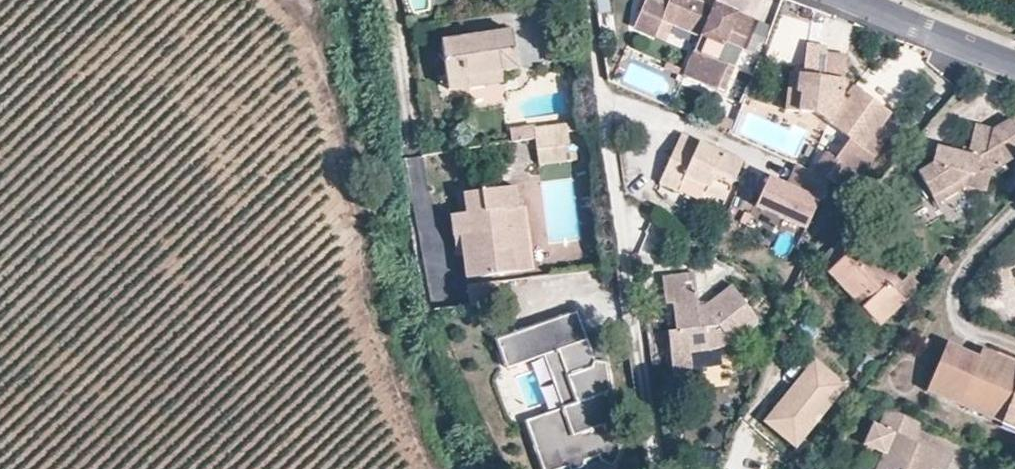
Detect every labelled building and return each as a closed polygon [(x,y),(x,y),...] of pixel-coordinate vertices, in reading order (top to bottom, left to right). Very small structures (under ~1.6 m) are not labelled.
[(625,22),(647,31),(654,15),(691,30),(675,69),(715,86),(725,60),(708,53),(716,34),(733,41),(744,13),(715,1),(713,5),(700,0),(634,0),(625,22)] [(749,46),(760,50),(768,27),(757,23),(749,46)] [(444,42),(449,82),(503,74),(519,72),(513,32),(444,42)] [(826,178),(848,189),(885,141),(875,133),(879,128),(890,115),(854,87),(853,88),(843,81),(846,56),(826,54),(823,77),(798,74),(796,93),(801,93),(798,111),(814,113),(848,139),(833,159),(825,153),(811,171),(826,178)] [(796,93),(798,74),(789,73),(784,109),(798,111),(801,93),(796,93)] [(503,74),(449,82),(451,92),(504,84),(503,74)] [(917,173),(935,204),(965,186),(985,192),(991,174),(1014,160),(1014,127),(1012,121),(994,131),(987,155),(978,160),(968,157),(937,147),(931,164),(917,173)] [(534,129),(536,137),(569,132),(568,124),(534,129)] [(994,131),(978,126),(968,157),(978,160),(987,155),(994,131)] [(885,141),(889,136),(879,128),(875,133),(885,141)] [(569,132),(536,137),(540,166),(560,163),(558,147),(571,145),(569,132)] [(698,143),(680,134),(674,150),(691,158),(698,143)] [(691,158),(674,150),(659,184),(677,192),(680,184),(684,176),(707,186),(704,194),(723,202),(741,162),(698,143),(691,158)] [(803,227),(826,178),(811,171),(793,163),(784,183),(766,175),(752,204),(803,227)] [(684,176),(680,184),(704,194),(707,186),(684,176)] [(512,187),(462,193),(466,214),(469,239),(461,240),(467,281),(517,273),(510,230),(504,231),(502,211),(516,209),(512,187)] [(521,209),(516,209),(502,211),(504,231),(510,230),(517,273),(530,271),(521,209)] [(461,240),(469,239),(466,214),(449,217),(453,240),(461,240)] [(829,272),(861,241),(850,231),(818,261),(829,272)] [(894,276),(861,241),(829,272),(879,325),(919,288),(907,275),(900,282),(892,290),(887,284),(894,276)] [(661,275),(670,354),(689,352),(705,351),(706,348),(733,345),(754,328),(756,318),(731,286),(704,305),(697,305),(693,273),(661,275)] [(892,290),(900,282),(894,276),(887,284),(892,290)] [(545,357),(559,352),(578,404),(564,410),(564,409),(527,423),(544,468),(566,468),(575,466),(576,468),(584,468),(589,467),(592,460),(606,455),(609,460),(621,465),(625,453),(624,448),(612,423),(616,421),(607,362),(595,363),(585,333),(577,313),(497,341),(508,371),(545,357)] [(609,362),(604,333),(585,333),(595,363),(607,362),(609,362)] [(960,406),(963,399),(1004,416),(1002,424),(1014,429),(1014,364),(982,350),(979,357),(947,344),(926,392),(960,406)] [(697,365),(723,362),(722,351),(695,354),(697,365)] [(559,352),(545,357),(564,409),(564,410),(578,404),(559,352)] [(689,352),(670,354),(672,373),(690,371),(689,352)] [(763,426),(786,444),(796,432),(805,440),(846,387),(812,362),(763,426)] [(963,399),(960,406),(1002,424),(1004,416),(963,399)] [(885,406),(883,406),(878,424),(890,429),(913,440),(920,423),(885,406)] [(890,429),(873,468),(930,468),(931,466),(936,468),(937,468),(945,468),(951,456),(913,440),(890,429)] [(796,432),(786,444),(796,452),(805,440),(796,432)]
